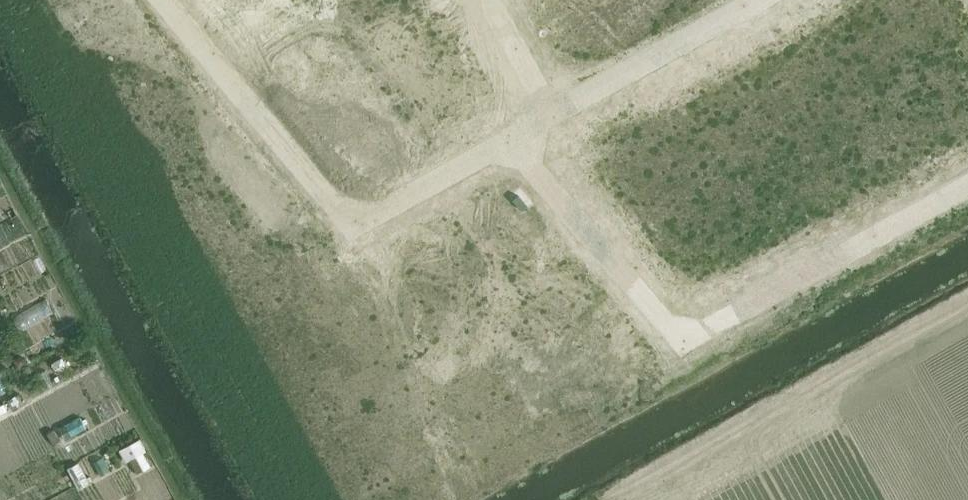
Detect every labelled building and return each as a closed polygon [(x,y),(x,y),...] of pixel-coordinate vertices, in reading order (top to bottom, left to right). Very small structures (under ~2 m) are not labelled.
[(395,17),(412,48),(443,31),(437,20),(445,15),(437,0),(425,0),(395,17)] [(287,49),(271,57),(288,88),(332,64),(322,45),(331,40),(318,16),(284,34),(290,44),(286,46),(287,49)] [(429,78),(403,93),(469,57),(458,38),(450,42),(443,31),(412,48),(429,78)] [(469,57),(403,93),(412,108),(441,92),(444,97),(453,92),(456,97),(471,89),(468,84),(480,77),(469,57)] [(142,481),(160,473),(148,448),(130,456),(142,481)] [(87,468),(74,477),(88,495),(100,486),(87,468)]
